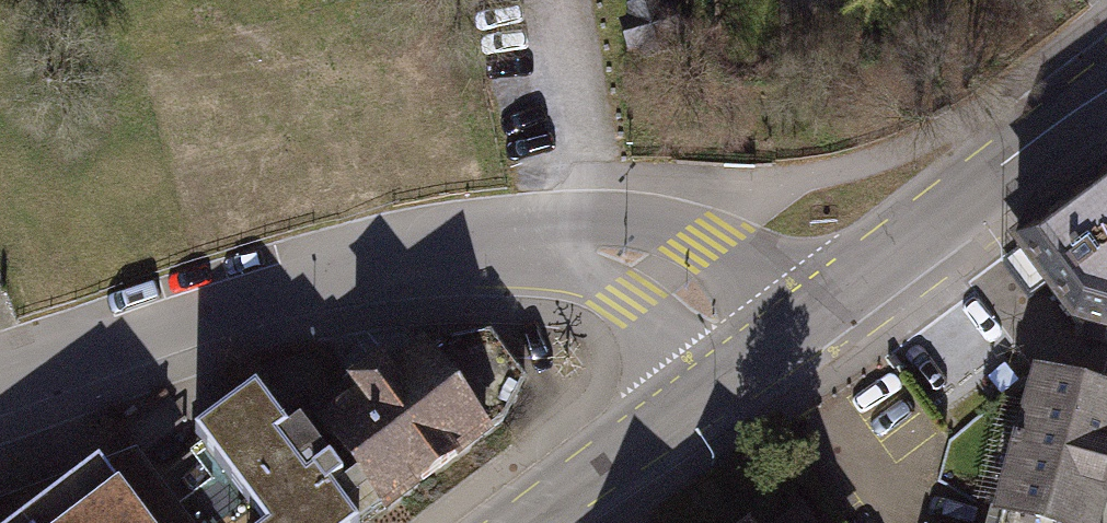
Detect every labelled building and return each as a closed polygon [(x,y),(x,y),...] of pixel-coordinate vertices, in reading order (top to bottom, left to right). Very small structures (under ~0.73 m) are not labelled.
[(620,21),(631,52),(641,48),(644,58),(678,47),(674,36),(685,32),(675,3),(666,6),(663,0),(643,0),(628,5),(632,17),(620,21)] [(1026,246),(1072,308),(1106,317),(1106,184),(1026,246)] [(293,437),(354,522),(367,522),(492,434),(426,342),(293,437)] [(1012,351),(959,522),(1099,522),(1106,498),(1106,380),(1012,351)] [(258,389),(199,433),(266,522),(354,522),(293,437),(258,389)] [(99,460),(14,522),(147,522),(99,460)] [(740,509),(721,522),(751,522),(740,509)]
